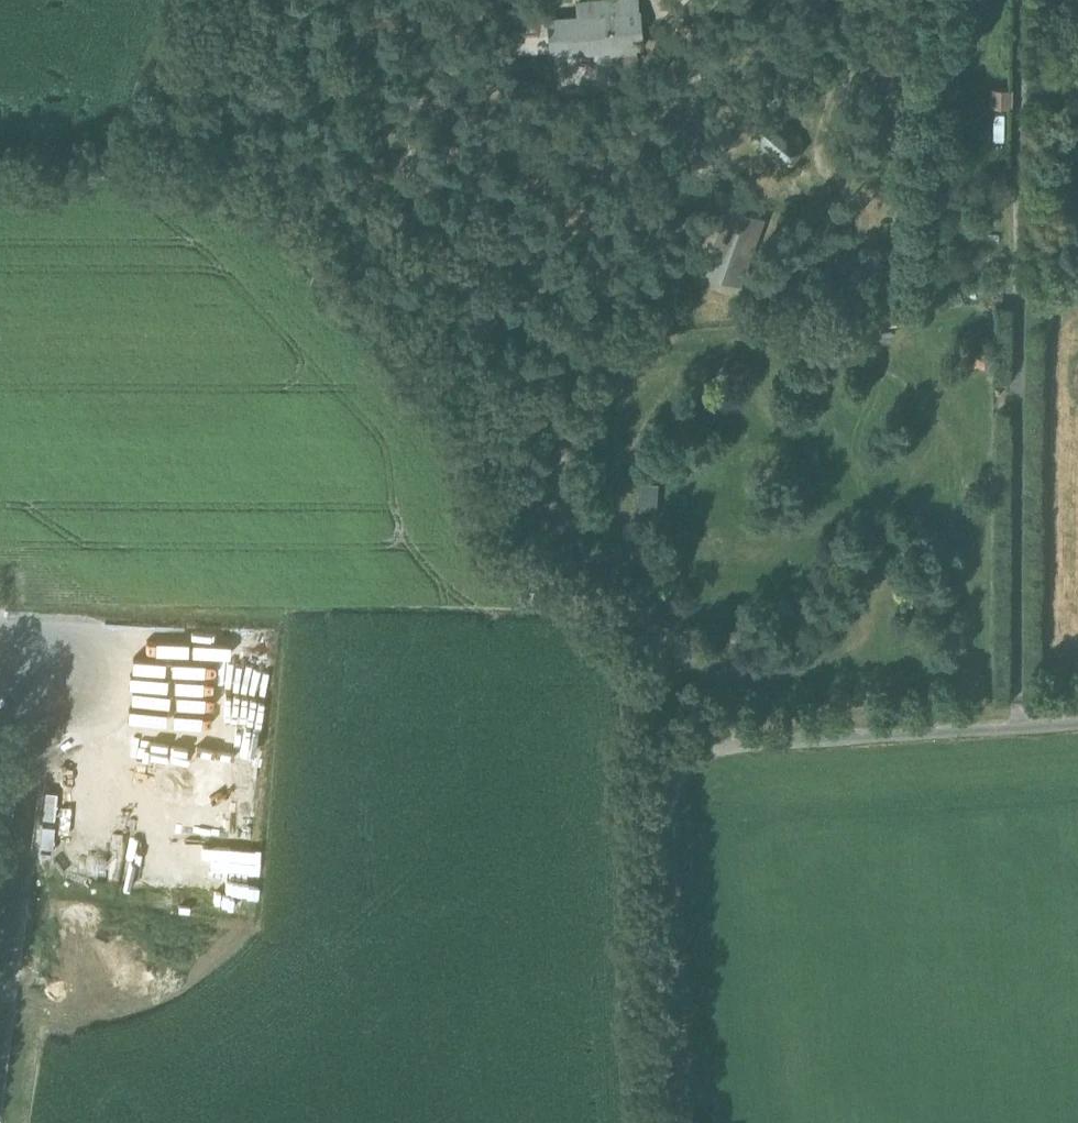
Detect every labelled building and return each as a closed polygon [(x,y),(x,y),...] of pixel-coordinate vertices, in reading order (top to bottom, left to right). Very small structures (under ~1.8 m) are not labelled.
[(638,0),(601,0),(578,2),(579,16),(549,18),(552,54),(611,48),(612,64),(636,62),(635,46),(643,45),(640,10),(639,10),(638,0)] [(680,23),(681,31),(704,29),(703,20),(680,23)] [(1012,89),(999,88),(998,104),(1012,104),(1012,89)] [(778,163),(794,163),(804,150),(801,134),(778,114),(761,113),(751,125),(751,141),(778,163)] [(764,217),(729,205),(706,268),(741,281),(764,217)]
